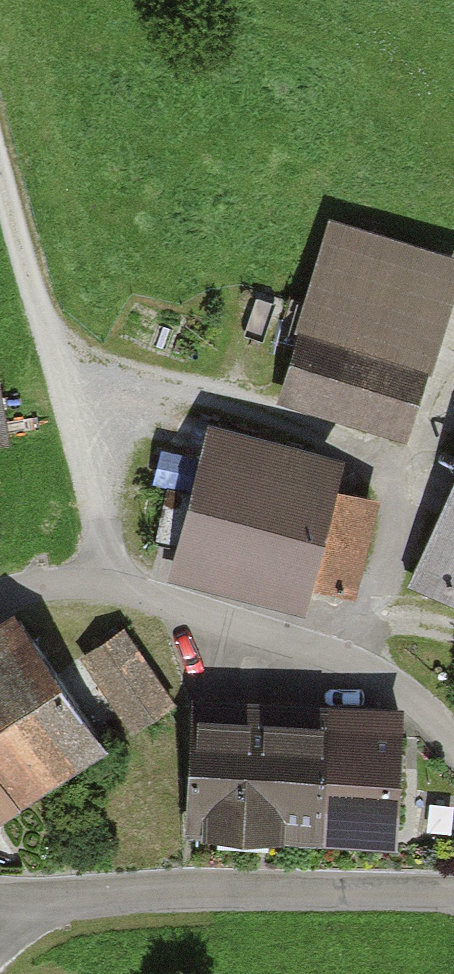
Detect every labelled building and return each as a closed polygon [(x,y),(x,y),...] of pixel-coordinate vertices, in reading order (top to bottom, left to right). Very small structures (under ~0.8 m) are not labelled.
[(276,400),(408,439),(453,287),(453,254),(330,218),(276,400)] [(196,426),(167,583),(334,614),(363,456),(196,426)] [(406,586),(453,607),(453,479),(406,586)] [(22,807),(108,749),(17,615),(0,627),(0,775),(22,807)] [(123,633),(77,663),(128,739),(174,709),(123,633)] [(399,724),(198,716),(193,843),(394,851),(399,724)] [(22,807),(0,775),(0,822),(22,807)]
